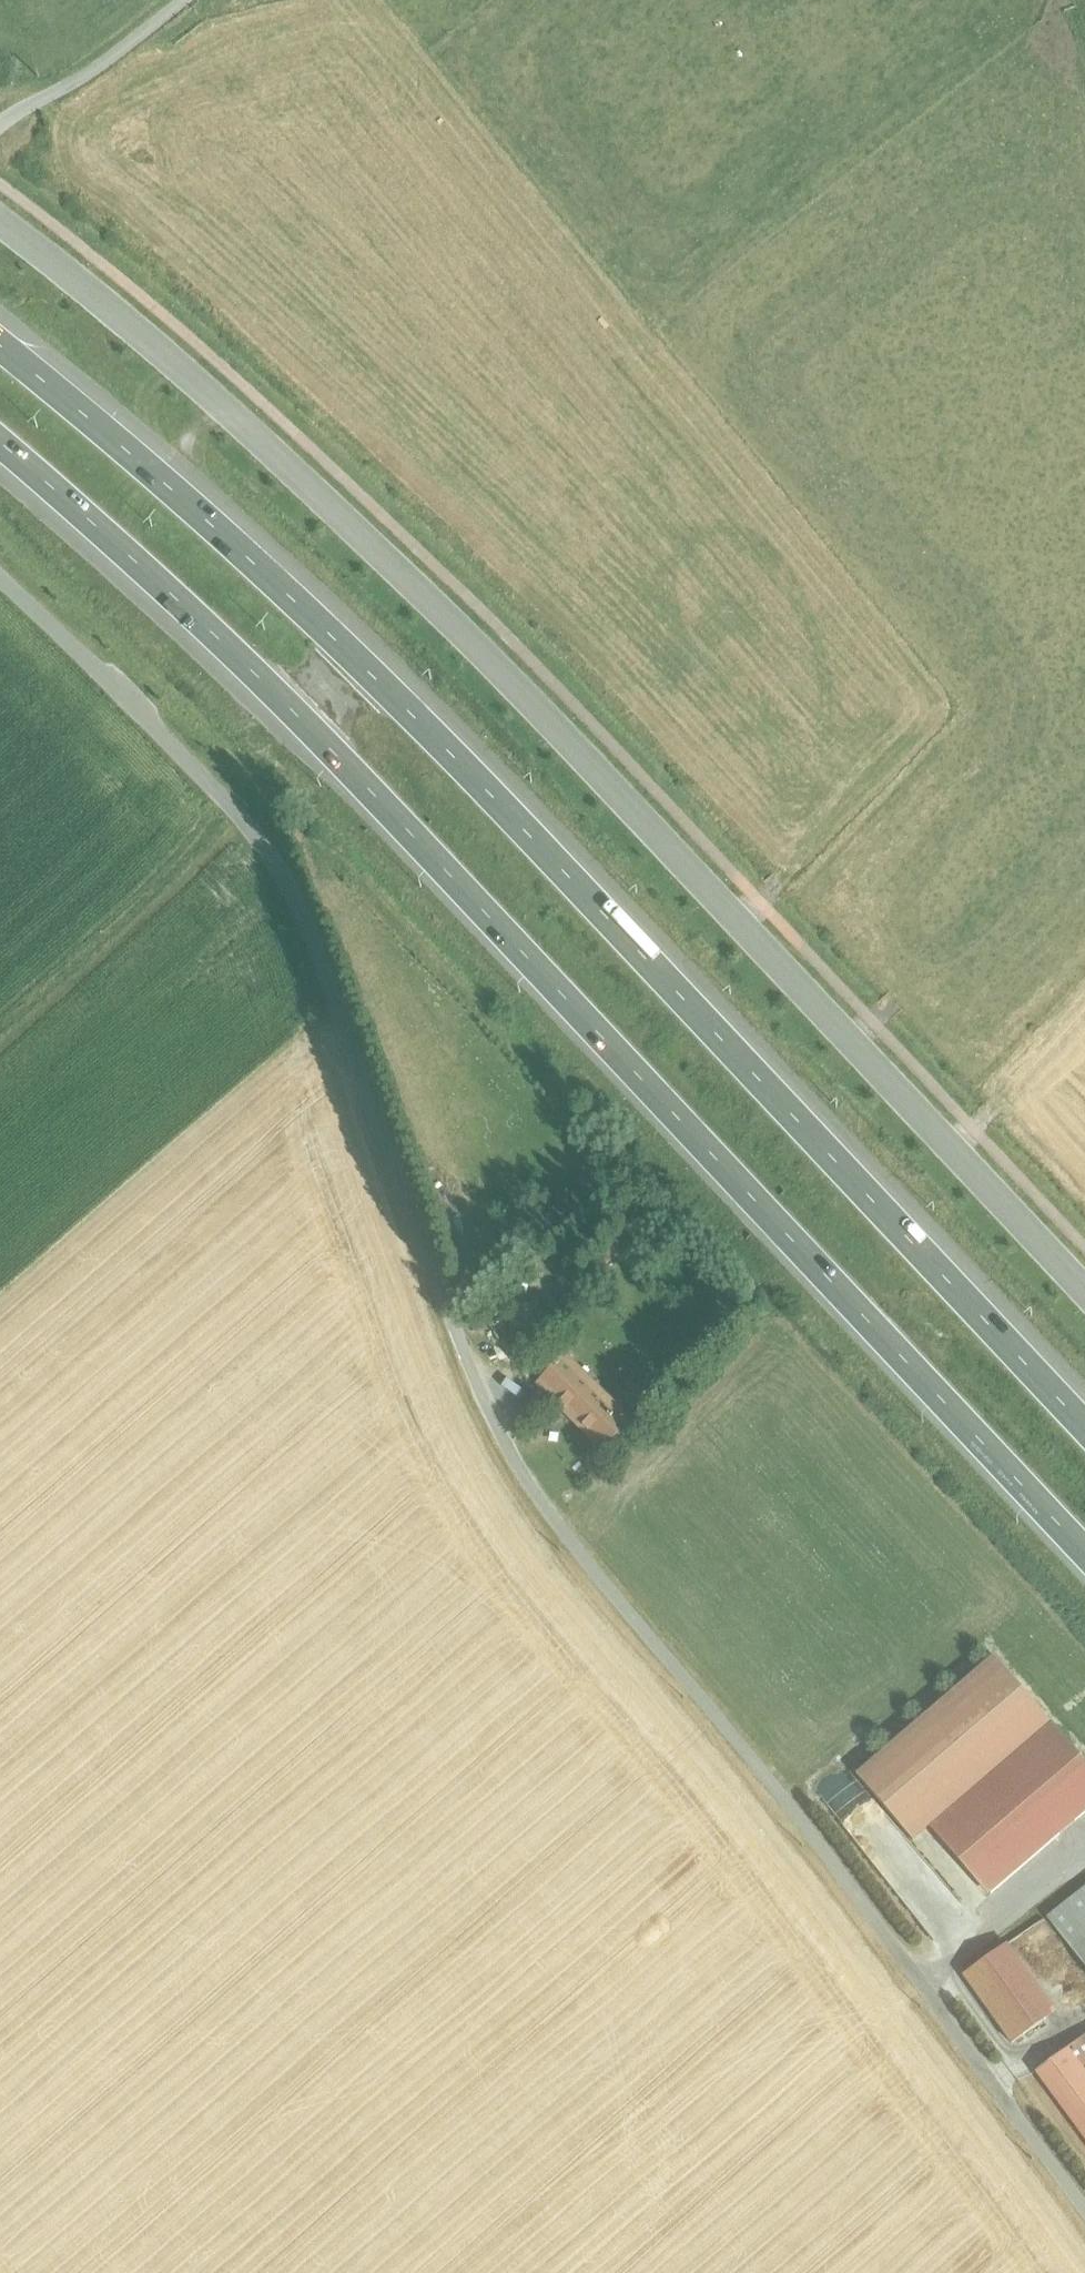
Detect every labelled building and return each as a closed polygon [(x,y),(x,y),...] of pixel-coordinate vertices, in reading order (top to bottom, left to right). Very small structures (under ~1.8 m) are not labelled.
[(567,1354),(536,1385),(555,1403),(558,1400),(607,1449),(634,1421),(567,1354)] [(558,1400),(555,1403),(604,1452),(607,1449),(558,1400)] [(858,1774),(914,1841),(928,1829),(993,1893),(1084,1814),(1084,1761),(995,1656),(858,1774)] [(1047,1917),(1084,1967),(1084,1888),(1047,1917)] [(1008,1943),(965,1975),(1013,2043),(1058,2012),(1008,1943)] [(1037,2071),(1084,2136),(1084,2036),(1037,2071)]
